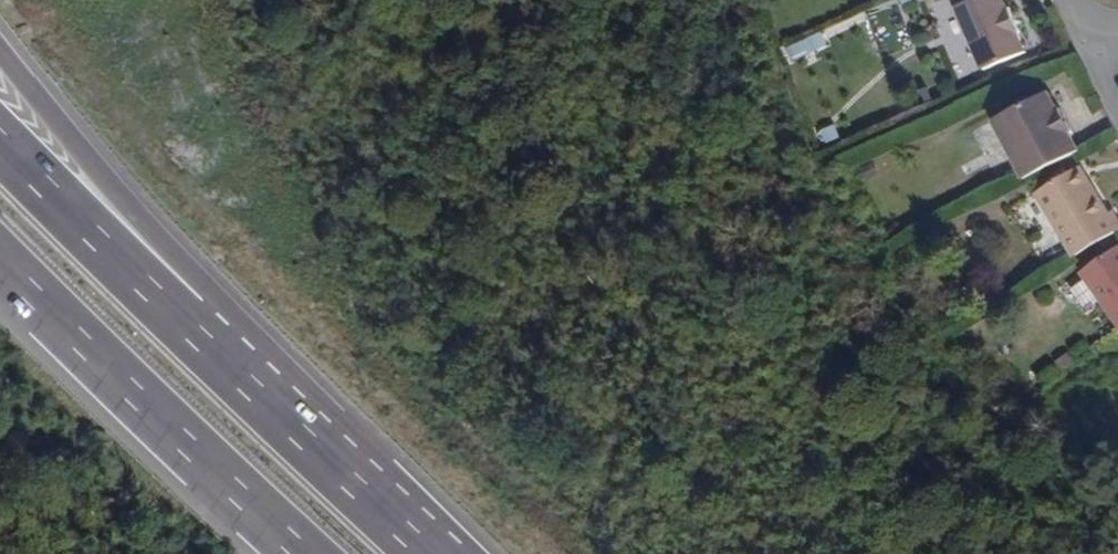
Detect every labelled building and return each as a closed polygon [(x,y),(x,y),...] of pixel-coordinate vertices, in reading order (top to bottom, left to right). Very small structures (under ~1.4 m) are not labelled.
[(983,71),(1025,53),(1018,35),(1021,34),(1009,6),(1005,8),(1001,0),(954,0),(983,71)] [(788,58),(825,50),(821,33),(784,42),(788,58)] [(1047,93),(993,122),(1024,182),(1079,153),(1071,137),(1074,135),(1060,110),(1057,111),(1047,93)] [(1080,168),(1072,173),(1082,190),(1089,186),(1080,168)] [(1037,187),(1040,192),(1067,175),(1065,171),(1037,187)] [(1035,196),(1074,260),(1117,233),(1117,226),(1110,212),(1107,214),(1089,186),(1082,190),(1072,173),(1067,175),(1040,192),(1035,196)] [(1080,274),(1117,328),(1117,247),(1080,274)] [(1081,307),(1092,298),(1079,281),(1068,289),(1081,307)]
